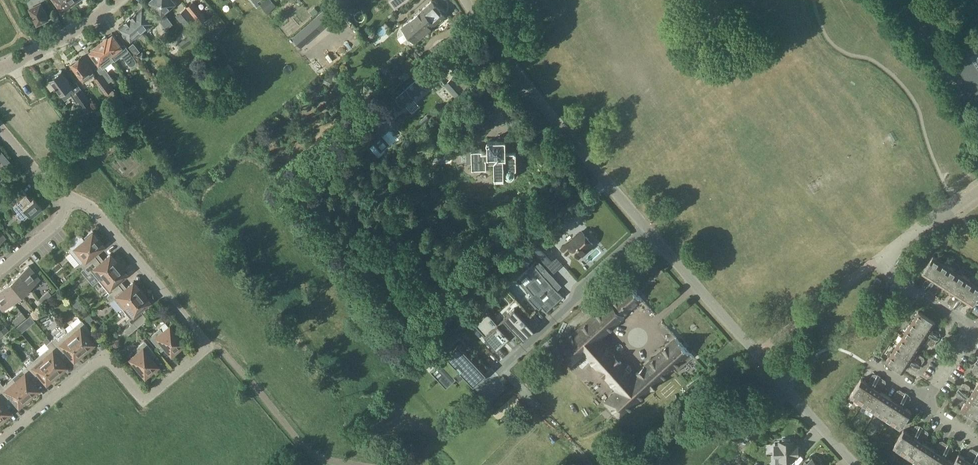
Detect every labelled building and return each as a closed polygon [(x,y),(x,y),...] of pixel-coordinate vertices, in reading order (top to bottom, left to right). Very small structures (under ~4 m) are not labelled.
[(28,2),(34,17),(33,17),(33,18),(32,18),(32,19),(32,20),(32,21),(33,22),(34,22),(35,22),(36,22),(37,22),(48,17),(40,0),(33,0),(28,2)] [(63,9),(73,2),(71,0),(56,0),(63,9)] [(162,12),(174,1),(173,0),(152,0),(162,12)] [(261,4),(269,13),(277,5),(273,0),(265,0),(261,4)] [(438,7),(436,5),(436,3),(436,2),(434,1),(432,0),(431,0),(401,26),(403,28),(403,29),(404,31),(407,32),(408,33),(438,7)] [(917,7),(924,18),(935,11),(928,0),(917,7)] [(195,18),(199,22),(200,23),(207,17),(193,1),(187,6),(192,14),(195,17),(196,18),(195,18)] [(130,14),(145,33),(151,28),(149,24),(154,20),(143,6),(137,11),(134,11),(130,14)] [(187,6),(186,6),(176,15),(185,26),(195,17),(192,14),(187,6)] [(438,7),(408,33),(409,34),(409,36),(410,37),(411,38),(413,39),(414,41),(436,22),(438,22),(439,22),(441,21),(442,19),(443,18),(443,16),(445,15),(444,14),(444,12),(443,10),(441,9),(440,9),(438,7)] [(918,12),(911,16),(914,23),(916,22),(922,19),(918,12)] [(145,33),(130,14),(125,18),(125,21),(120,26),(131,39),(136,35),(139,38),(145,33)] [(922,19),(916,22),(924,36),(930,33),(922,18),(922,19)] [(307,42),(317,34),(308,24),(299,32),(307,42)] [(172,36),(168,31),(162,35),(167,41),(168,39),(172,36)] [(111,54),(114,58),(116,60),(122,55),(130,65),(131,65),(132,66),(133,66),(134,66),(134,65),(135,65),(136,64),(136,63),(137,63),(137,62),(137,61),(137,60),(136,59),(124,43),(122,45),(113,33),(109,36),(108,35),(106,36),(105,35),(101,38),(101,40),(111,54)] [(179,43),(184,48),(194,40),(189,35),(179,43)] [(108,81),(113,78),(104,66),(114,58),(111,54),(101,40),(99,41),(99,40),(95,43),(95,45),(93,46),(94,47),(90,50),(99,62),(100,62),(101,63),(97,66),(102,73),(107,80),(108,81)] [(140,51),(134,43),(129,46),(136,54),(140,51)] [(966,51),(969,54),(955,64),(977,97),(977,43),(966,51)] [(147,57),(143,51),(138,55),(142,61),(147,57)] [(95,73),(94,71),(82,56),(72,63),(77,70),(75,71),(84,82),(95,73)] [(229,72),(234,69),(230,64),(229,63),(225,67),(229,72)] [(396,98),(392,102),(392,103),(399,110),(399,111),(406,105),(414,98),(439,77),(431,68),(396,98)] [(50,78),(51,79),(47,82),(48,83),(48,85),(50,88),(52,88),(53,89),(56,86),(64,97),(74,90),(71,85),(72,84),(62,70),(57,74),(55,73),(51,76),(51,78),(50,78)] [(108,81),(107,80),(102,73),(95,78),(107,94),(114,88),(109,82),(108,81)] [(501,84),(491,73),(482,81),(492,92),(501,84)] [(453,76),(445,83),(455,95),(463,88),(453,76)] [(379,92),(371,82),(351,99),(360,109),(379,92)] [(246,87),(243,83),(237,89),(240,93),(246,87)] [(84,110),(92,104),(81,88),(73,94),(84,110)] [(111,98),(115,103),(113,104),(121,115),(129,109),(117,94),(111,98)] [(453,109),(442,118),(447,124),(458,114),(453,109)] [(370,142),(378,135),(368,123),(360,130),(370,142)] [(141,135),(145,141),(149,137),(145,132),(141,135)] [(461,160),(467,160),(472,159),(472,166),(486,166),(486,162),(494,162),(494,181),(503,181),(503,176),(505,176),(505,175),(508,178),(512,178),(514,175),(514,170),(516,169),(515,152),(505,152),(505,140),(505,137),(498,137),(498,140),(487,140),(487,150),(481,150),(481,148),(461,148),(461,154),(461,160)] [(7,168),(5,170),(14,181),(20,176),(11,165),(12,164),(0,150),(0,151),(0,160),(7,168)] [(22,219),(23,218),(24,219),(29,215),(31,217),(41,208),(32,197),(30,199),(18,185),(8,193),(16,203),(13,206),(19,213),(18,214),(18,216),(18,218),(20,219),(22,219)] [(92,230),(84,237),(81,233),(66,244),(81,262),(79,263),(83,268),(96,257),(92,253),(102,245),(98,240),(99,239),(92,230)] [(548,246),(558,236),(552,230),(542,240),(548,246)] [(567,243),(562,248),(567,253),(572,249),(579,257),(593,244),(582,231),(568,244),(567,243)] [(83,268),(81,270),(92,284),(98,280),(118,262),(114,257),(113,258),(109,254),(100,262),(96,257),(83,268)] [(923,271),(931,276),(930,278),(929,278),(926,279),(923,283),(924,285),(926,287),(931,280),(933,281),(928,288),(934,292),(937,292),(940,287),(939,285),(938,284),(940,282),(956,292),(955,294),(954,294),(953,294),(951,294),(948,299),(949,301),(955,305),(959,298),(961,299),(957,306),(959,308),(961,308),(964,303),(964,301),(964,300),(963,300),(965,297),(973,303),(977,295),(977,282),(934,254),(923,271)] [(533,278),(526,284),(533,293),(529,297),(539,308),(542,306),(547,311),(554,304),(559,299),(551,290),(555,286),(545,276),(550,272),(540,261),(535,265),(528,272),(533,278)] [(98,280),(109,293),(110,293),(119,285),(116,281),(125,273),(121,269),(123,268),(118,262),(98,280)] [(28,265),(19,273),(30,286),(39,278),(28,265)] [(30,286),(19,273),(9,280),(21,294),(30,286)] [(21,294),(9,280),(0,288),(11,302),(21,294)] [(110,293),(109,293),(106,296),(111,301),(114,298),(121,307),(141,290),(137,285),(136,286),(132,282),(123,289),(119,285),(110,293)] [(496,287),(502,294),(506,290),(500,283),(496,287)] [(610,301),(557,348),(572,364),(584,353),(598,369),(603,373),(618,359),(600,339),(625,317),(623,315),(642,298),(628,283),(621,289),(623,292),(611,302),(610,301)] [(0,288),(0,307),(2,310),(11,302),(0,288)] [(41,302),(51,294),(48,290),(38,298),(41,302)] [(146,295),(141,290),(121,307),(129,316),(125,319),(130,324),(133,321),(143,313),(139,308),(148,301),(145,296),(146,295)] [(480,304),(476,308),(480,313),(484,309),(480,304)] [(78,310),(83,315),(87,311),(83,306),(78,310)] [(514,307),(497,323),(509,335),(511,338),(518,332),(524,338),(534,328),(514,307)] [(919,309),(887,359),(904,370),(909,361),(912,363),(911,364),(912,366),(916,369),(919,369),(920,366),(913,361),(914,360),(922,364),(925,358),(925,356),(920,353),(918,354),(918,353),(917,354),(915,353),(925,337),(928,338),(927,339),(928,341),(932,344),(935,344),(938,338),(931,333),(932,331),(940,336),(941,334),(941,331),(936,328),(934,329),(933,329),(931,328),(936,320),(919,309)] [(25,316),(22,312),(12,320),(15,323),(25,316)] [(143,313),(133,321),(137,326),(147,318),(143,313)] [(482,322),(477,327),(496,347),(509,335),(497,323),(488,313),(480,320),(482,322)] [(35,321),(30,315),(26,319),(31,325),(35,321)] [(81,319),(67,331),(84,352),(89,347),(88,346),(92,342),(84,333),(89,329),(81,319)] [(130,324),(123,329),(127,334),(137,326),(133,321),(130,324)] [(104,329),(101,325),(95,330),(99,334),(104,329)] [(168,325),(162,331),(159,327),(149,336),(158,347),(163,343),(171,353),(175,349),(176,350),(185,343),(179,335),(177,336),(168,325)] [(56,335),(50,340),(61,352),(65,349),(73,358),(78,355),(79,356),(84,352),(67,331),(58,338),(56,335)] [(445,351),(459,337),(454,332),(439,346),(445,351)] [(618,359),(603,373),(607,378),(618,390),(606,401),(621,417),(675,368),(677,370),(694,356),(677,337),(634,376),(618,359)] [(49,346),(39,354),(56,375),(61,370),(60,369),(65,365),(57,356),(61,352),(50,340),(46,343),(49,346)] [(156,365),(148,355),(153,351),(144,340),(133,349),(136,352),(130,357),(139,368),(138,369),(144,377),(153,369),(152,368),(156,365)] [(459,343),(430,370),(446,387),(457,378),(455,376),(461,370),(466,376),(474,385),(487,373),(479,364),(473,358),(472,359),(468,355),(469,354),(459,343)] [(39,354),(34,359),(30,354),(22,362),(23,362),(26,366),(33,375),(38,372),(46,381),(50,378),(51,379),(56,375),(39,354)] [(29,379),(33,375),(26,366),(18,373),(20,376),(15,380),(14,381),(29,398),(34,393),(33,392),(37,388),(29,379)] [(861,378),(851,394),(901,427),(911,410),(903,404),(905,402),(906,403),(906,402),(908,402),(911,397),(910,395),(908,393),(903,401),(901,399),(906,392),(900,388),(898,389),(895,393),(895,396),(896,396),(894,399),(878,389),(880,386),(881,387),(881,386),(883,386),(886,381),(886,379),(880,375),(875,382),(873,381),(878,374),(875,372),(873,373),(870,377),(871,380),(870,380),(871,381),(870,383),(861,378)] [(15,380),(12,377),(3,385),(0,382),(0,391),(6,398),(10,395),(18,404),(22,401),(23,402),(29,398),(14,381),(15,380)] [(696,380),(688,387),(691,390),(699,383),(696,380)] [(973,389),(971,388),(971,387),(971,384),(966,381),(964,382),(960,388),(967,392),(966,394),(959,390),(957,392),(957,394),(962,397),(964,397),(965,397),(965,396),(968,398),(962,406),(977,416),(977,382),(973,389)] [(1,421),(6,416),(5,415),(9,411),(1,402),(6,398),(0,391),(0,420),(1,421)] [(977,459),(975,458),(977,453),(977,450),(973,447),(971,447),(968,452),(969,454),(969,455),(968,458),(959,452),(954,461),(946,456),(948,453),(949,454),(949,453),(951,453),(954,448),(954,446),(948,442),(943,449),(941,448),(946,441),(943,439),(941,440),(938,445),(938,447),(939,448),(937,450),(921,440),(923,437),(924,438),(926,437),(929,432),(929,430),(923,426),(918,434),(916,432),(921,425),(918,424),(916,424),(913,429),(914,431),(913,431),(914,432),(913,434),(904,429),(894,446),(924,464),(977,464),(976,463),(977,461),(977,457),(977,459)] [(779,460),(781,460),(781,464),(789,464),(794,459),(794,455),(799,454),(798,453),(798,447),(798,445),(793,445),(793,440),(790,440),(790,439),(783,439),(783,441),(780,441),(780,445),(775,446),(775,454),(776,454),(776,456),(779,456),(779,460)] [(808,463),(806,461),(802,464),(821,464),(818,462),(819,460),(815,456),(813,458),(813,457),(808,463)]
